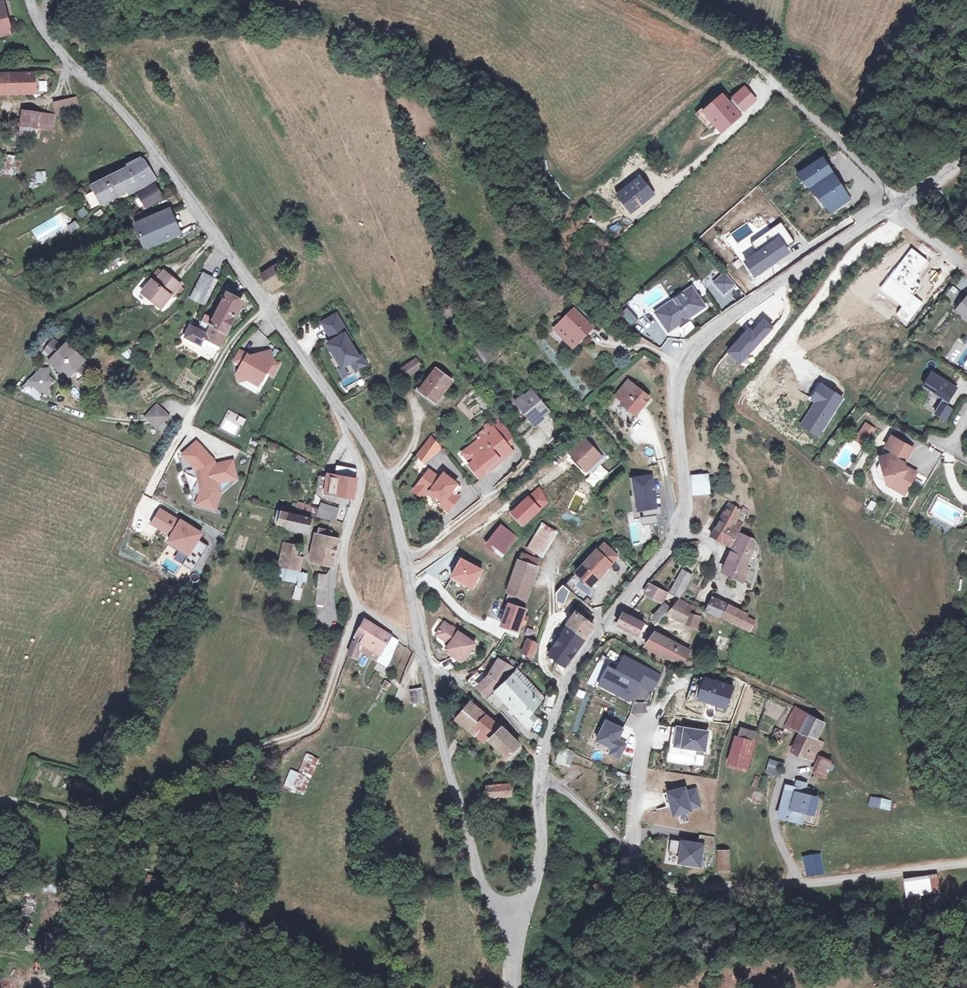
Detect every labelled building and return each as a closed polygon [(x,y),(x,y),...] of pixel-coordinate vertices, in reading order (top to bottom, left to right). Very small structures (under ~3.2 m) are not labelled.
[(12,25),(6,0),(5,0),(0,1),(0,27),(12,25)] [(13,33),(12,25),(0,27),(0,36),(13,33)] [(792,63),(789,76),(802,79),(805,66),(792,63)] [(0,76),(0,95),(37,93),(35,74),(31,74),(14,75),(0,76)] [(75,96),(65,97),(66,111),(76,109),(75,96)] [(706,115),(722,134),(739,119),(723,101),(706,115)] [(42,122),(43,110),(28,109),(28,112),(24,112),(23,125),(35,125),(35,130),(41,129),(42,122)] [(53,111),(43,110),(42,122),(52,122),(53,111)] [(59,147),(58,157),(69,158),(69,147),(59,147)] [(13,175),(17,157),(3,154),(0,169),(0,173),(13,175)] [(128,166),(93,183),(102,201),(117,194),(113,187),(123,183),(127,189),(137,184),(154,174),(145,160),(129,169),(128,166)] [(825,161),(803,175),(812,187),(809,190),(815,197),(819,194),(828,207),(825,208),(831,214),(838,210),(834,203),(847,195),(843,189),(840,190),(836,183),(822,191),(818,185),(832,177),(828,169),(830,168),(825,161)] [(818,185),(822,191),(836,183),(840,190),(843,189),(830,168),(828,169),(832,177),(818,185)] [(803,175),(797,178),(809,190),(812,187),(803,175)] [(123,183),(113,187),(117,194),(127,189),(123,183)] [(155,183),(139,193),(144,203),(161,193),(155,183)] [(134,196),(140,205),(144,203),(139,193),(134,196)] [(815,197),(825,208),(828,207),(819,194),(815,197)] [(847,195),(834,203),(838,210),(851,202),(847,195)] [(137,229),(149,248),(180,230),(169,210),(137,229)] [(782,225),(752,246),(758,255),(748,262),(758,276),(786,257),(783,253),(795,244),(782,225)] [(279,263),(268,270),(275,282),(286,274),(279,263)] [(160,277),(150,290),(171,305),(189,280),(172,268),(163,280),(160,277)] [(268,270),(260,274),(268,286),(275,282),(268,270)] [(199,296),(215,303),(225,279),(211,272),(199,296)] [(714,285),(724,296),(735,286),(726,275),(714,285)] [(694,294),(691,289),(670,303),(674,304),(676,307),(694,294)] [(663,308),(662,312),(663,313),(654,318),(666,335),(705,309),(694,294),(676,307),(674,304),(670,303),(663,308)] [(797,294),(791,299),(794,303),(800,298),(797,294)] [(234,299),(225,315),(222,321),(214,316),(211,321),(218,326),(233,335),(242,319),(240,318),(248,303),(236,296),(234,299)] [(221,312),(225,315),(234,299),(231,297),(228,302),(227,301),(221,312)] [(633,301),(627,306),(636,316),(642,311),(633,301)] [(965,302),(957,311),(966,320),(966,303),(965,302)] [(625,307),(618,315),(631,326),(637,319),(625,307)] [(663,308),(653,316),(654,318),(663,313),(662,312),(663,308)] [(593,325),(580,311),(566,324),(572,330),(567,334),(579,348),(592,336),(587,330),(593,325)] [(351,340),(336,315),(322,323),(329,334),(337,330),(341,336),(328,344),(342,367),(351,362),(356,371),(366,364),(361,355),(358,357),(349,341),(351,340)] [(496,353),(475,319),(470,322),(482,341),(476,344),(486,360),(496,353)] [(561,328),(567,334),(572,330),(566,324),(561,328)] [(593,325),(587,330),(592,336),(598,331),(593,325)] [(233,335),(218,326),(213,337),(197,328),(191,338),(208,348),(212,341),(226,348),(233,335)] [(48,358),(59,343),(52,338),(41,352),(48,358)] [(71,341),(54,359),(63,369),(78,371),(89,360),(81,350),(75,352),(77,347),(71,341)] [(278,349),(268,353),(281,359),(278,349)] [(265,360),(248,352),(243,362),(251,366),(247,375),(249,383),(258,379),(265,377),(271,379),(272,380),(276,370),(282,373),(287,362),(281,359),(268,353),(265,360)] [(417,358),(404,366),(409,374),(422,366),(417,358)] [(44,367),(32,380),(40,391),(42,392),(46,390),(44,395),(51,398),(55,390),(53,386),(60,381),(53,376),(51,369),(44,367)] [(419,389),(436,401),(441,395),(452,380),(435,368),(419,389)] [(932,377),(923,390),(945,404),(954,391),(932,377)] [(653,402),(633,384),(620,398),(634,411),(631,414),(638,419),(653,402)] [(419,389),(416,387),(413,391),(436,407),(444,396),(441,395),(436,401),(419,389)] [(522,396),(514,403),(527,419),(534,427),(541,421),(550,432),(558,425),(530,391),(524,397),(522,396)] [(158,404),(143,418),(156,432),(172,418),(158,404)] [(939,405),(932,416),(937,419),(944,408),(939,405)] [(951,413),(944,408),(937,419),(944,424),(951,413)] [(527,419),(512,431),(518,439),(534,427),(527,419)] [(500,454),(512,444),(501,430),(494,422),(488,426),(490,429),(483,436),(485,439),(476,447),(480,452),(479,460),(475,462),(488,478),(494,473),(493,468),(504,458),(500,454)] [(862,431),(865,426),(863,424),(852,440),(861,446),(868,435),(862,431)] [(558,425),(550,432),(555,438),(562,430),(558,425)] [(507,426),(501,430),(512,444),(518,439),(512,431),(507,426)] [(872,430),(865,426),(862,431),(868,435),(872,430)] [(431,431),(422,444),(430,450),(440,441),(431,431)] [(586,469),(589,467),(602,455),(604,454),(588,436),(570,451),(586,469)] [(901,465),(903,460),(909,450),(888,438),(882,449),(889,452),(887,456),(876,459),(877,463),(882,483),(883,486),(891,490),(900,496),(912,474),(903,469),(902,471),(900,470),(898,465),(901,465)] [(198,444),(184,456),(198,471),(202,492),(199,504),(216,510),(221,493),(219,483),(237,479),(233,463),(215,467),(214,462),(198,444)] [(422,444),(416,450),(423,456),(430,450),(422,444)] [(493,468),(494,473),(519,453),(512,444),(500,454),(504,458),(493,468)] [(476,447),(468,453),(475,462),(479,460),(480,452),(476,447)] [(592,471),(606,459),(602,455),(589,467),(592,471)] [(882,483),(877,463),(873,471),(875,479),(882,483)] [(601,464),(585,479),(593,487),(609,472),(601,464)] [(337,473),(330,473),(327,491),(341,493),(342,490),(355,492),(357,485),(357,484),(357,476),(353,475),(354,467),(337,465),(337,469),(337,473)] [(440,476),(432,470),(422,485),(432,492),(434,493),(435,491),(448,500),(445,503),(454,509),(464,495),(461,493),(465,486),(448,474),(444,479),(440,476)] [(707,475),(694,477),(695,497),(709,495),(707,475)] [(650,478),(634,479),(638,511),(641,510),(642,518),(646,517),(647,525),(655,524),(655,516),(659,516),(659,508),(654,508),(650,478)] [(638,511),(634,479),(629,480),(634,518),(638,518),(640,526),(647,525),(646,517),(642,518),(641,510),(638,511)] [(432,492),(422,485),(418,491),(428,498),(432,492)] [(533,503),(516,517),(525,528),(543,515),(543,514),(551,507),(545,494),(533,504),(533,503)] [(348,510),(324,500),(322,504),(314,501),(311,509),(319,512),(321,510),(344,520),(348,510)] [(732,508),(728,506),(711,537),(733,550),(722,571),(751,585),(756,559),(757,551),(754,542),(743,535),(744,532),(739,529),(743,522),(736,518),(741,510),(733,505),(732,508)] [(310,526),(312,514),(280,509),(277,523),(282,524),(282,520),(310,526)] [(172,538),(169,544),(189,556),(184,564),(195,571),(209,548),(193,538),(195,536),(186,531),(187,529),(161,514),(154,525),(152,523),(151,525),(172,538)] [(502,524),(487,542),(502,554),(517,536),(502,524)] [(334,558),(340,535),(333,533),(334,528),(325,525),(320,541),(318,549),(317,553),(334,558)] [(533,546),(532,548),(539,552),(544,555),(556,533),(543,526),(533,546)] [(299,543),(291,541),(290,543),(285,563),(294,565),(297,553),(299,543)] [(279,561),(285,563),(290,543),(283,542),(279,561)] [(603,543),(596,550),(611,563),(617,557),(603,543)] [(596,550),(575,572),(590,585),(611,563),(596,550)] [(303,554),(297,553),(294,565),(301,566),(303,554)] [(525,553),(521,560),(536,566),(540,558),(525,553)] [(520,559),(507,588),(509,588),(524,595),(525,595),(538,567),(536,566),(521,560),(520,559)] [(482,568),(464,560),(455,582),(473,589),(482,568)] [(691,574),(681,568),(669,589),(679,594),(691,574)] [(328,571),(320,569),(317,581),(325,583),(328,571)] [(326,583),(325,583),(317,581),(316,580),(311,597),(321,600),(326,583)] [(645,592),(662,601),(667,592),(650,583),(645,592)] [(564,605),(571,590),(560,585),(554,600),(564,605)] [(520,603),(524,595),(509,588),(505,597),(520,603)] [(674,600),(668,608),(662,615),(694,629),(698,621),(688,615),(692,605),(677,597),(674,600)] [(670,597),(666,601),(667,602),(664,605),(668,608),(674,600),(670,597)] [(744,612),(710,597),(705,608),(743,625),(744,621),(741,619),(744,612)] [(512,603),(504,623),(520,629),(527,609),(512,603)] [(583,605),(561,634),(576,648),(594,625),(589,621),(595,614),(583,605)] [(662,615),(668,608),(664,605),(662,608),(661,607),(651,618),(656,622),(662,615)] [(358,633),(352,649),(360,653),(364,645),(371,649),(374,644),(384,650),(394,631),(369,617),(366,618),(358,633)] [(621,617),(615,626),(621,629),(633,636),(642,630),(621,617)] [(451,646),(449,649),(455,653),(452,656),(463,664),(476,645),(445,623),(437,636),(451,646)] [(390,661),(400,637),(394,631),(384,650),(374,644),(371,649),(390,661)] [(645,646),(671,660),(682,659),(686,649),(653,633),(645,646)] [(570,657),(576,648),(561,634),(549,651),(557,657),(562,650),(570,657)] [(527,653),(534,656),(540,643),(532,640),(527,653)] [(562,650),(557,657),(565,663),(570,657),(562,650)] [(639,682),(653,689),(661,674),(625,655),(618,669),(610,664),(603,677),(619,686),(617,692),(630,699),(636,688),(633,687),(637,680),(639,682)] [(483,670),(472,679),(475,683),(479,687),(482,685),(483,687),(485,685),(491,692),(511,674),(507,672),(511,663),(502,659),(495,675),(492,677),(487,671),(485,672),(483,670)] [(516,665),(511,663),(507,672),(511,674),(516,665)] [(546,692),(519,668),(516,672),(542,698),(546,692)] [(542,698),(516,672),(512,675),(508,679),(535,707),(542,698)] [(619,686),(603,677),(600,683),(617,692),(619,686)] [(717,709),(725,712),(734,685),(718,679),(717,681),(707,677),(706,682),(697,679),(692,694),(718,704),(717,709)] [(697,679),(694,678),(689,693),(692,694),(697,679)] [(508,700),(531,725),(540,715),(533,709),(535,707),(508,679),(498,689),(508,700)] [(425,686),(402,687),(403,700),(425,699),(425,686)] [(500,707),(508,700),(498,689),(489,697),(500,707)] [(548,691),(546,698),(553,700),(555,694),(548,691)] [(461,717),(476,730),(479,727),(483,731),(480,735),(487,740),(490,736),(492,738),(491,739),(511,757),(514,753),(522,742),(510,731),(499,721),(474,701),(461,717)] [(802,708),(796,705),(789,723),(794,726),(802,708)] [(802,708),(794,726),(802,730),(809,712),(802,708)] [(823,721),(809,712),(802,730),(794,746),(814,756),(822,739),(816,736),(823,721)] [(614,747),(611,752),(620,756),(627,742),(618,738),(624,728),(607,720),(598,738),(614,747)] [(709,731),(678,726),(675,745),(706,750),(709,731)] [(746,769),(756,733),(743,729),(737,739),(732,765),(746,769)] [(522,742),(514,753),(518,757),(526,747),(522,742)] [(555,763),(570,767),(574,752),(559,748),(555,763)] [(306,753),(299,772),(290,769),(283,787),(305,795),(319,758),(306,753)] [(827,773),(830,761),(819,757),(815,769),(827,773)] [(769,759),(764,773),(780,778),(785,764),(769,759)] [(578,765),(565,776),(572,784),(585,773),(578,765)] [(504,784),(493,784),(494,794),(515,793),(514,783),(508,783),(508,780),(503,780),(504,784)] [(780,805),(804,810),(812,812),(816,797),(802,794),(804,784),(796,782),(794,791),(793,797),(782,795),(780,805)] [(667,805),(671,804),(674,814),(691,810),(690,806),(700,804),(696,788),(686,790),(686,787),(664,792),(667,805)] [(870,796),(868,806),(890,811),(892,801),(870,796)] [(801,821),(804,810),(780,805),(778,816),(801,821)] [(671,838),(669,852),(680,853),(679,862),(700,865),(704,844),(671,838)] [(718,864),(727,865),(727,848),(719,848),(718,864)] [(803,856),(806,878),(824,875),(821,853),(803,856)] [(924,878),(902,875),(900,888),(923,890),(924,878)]
